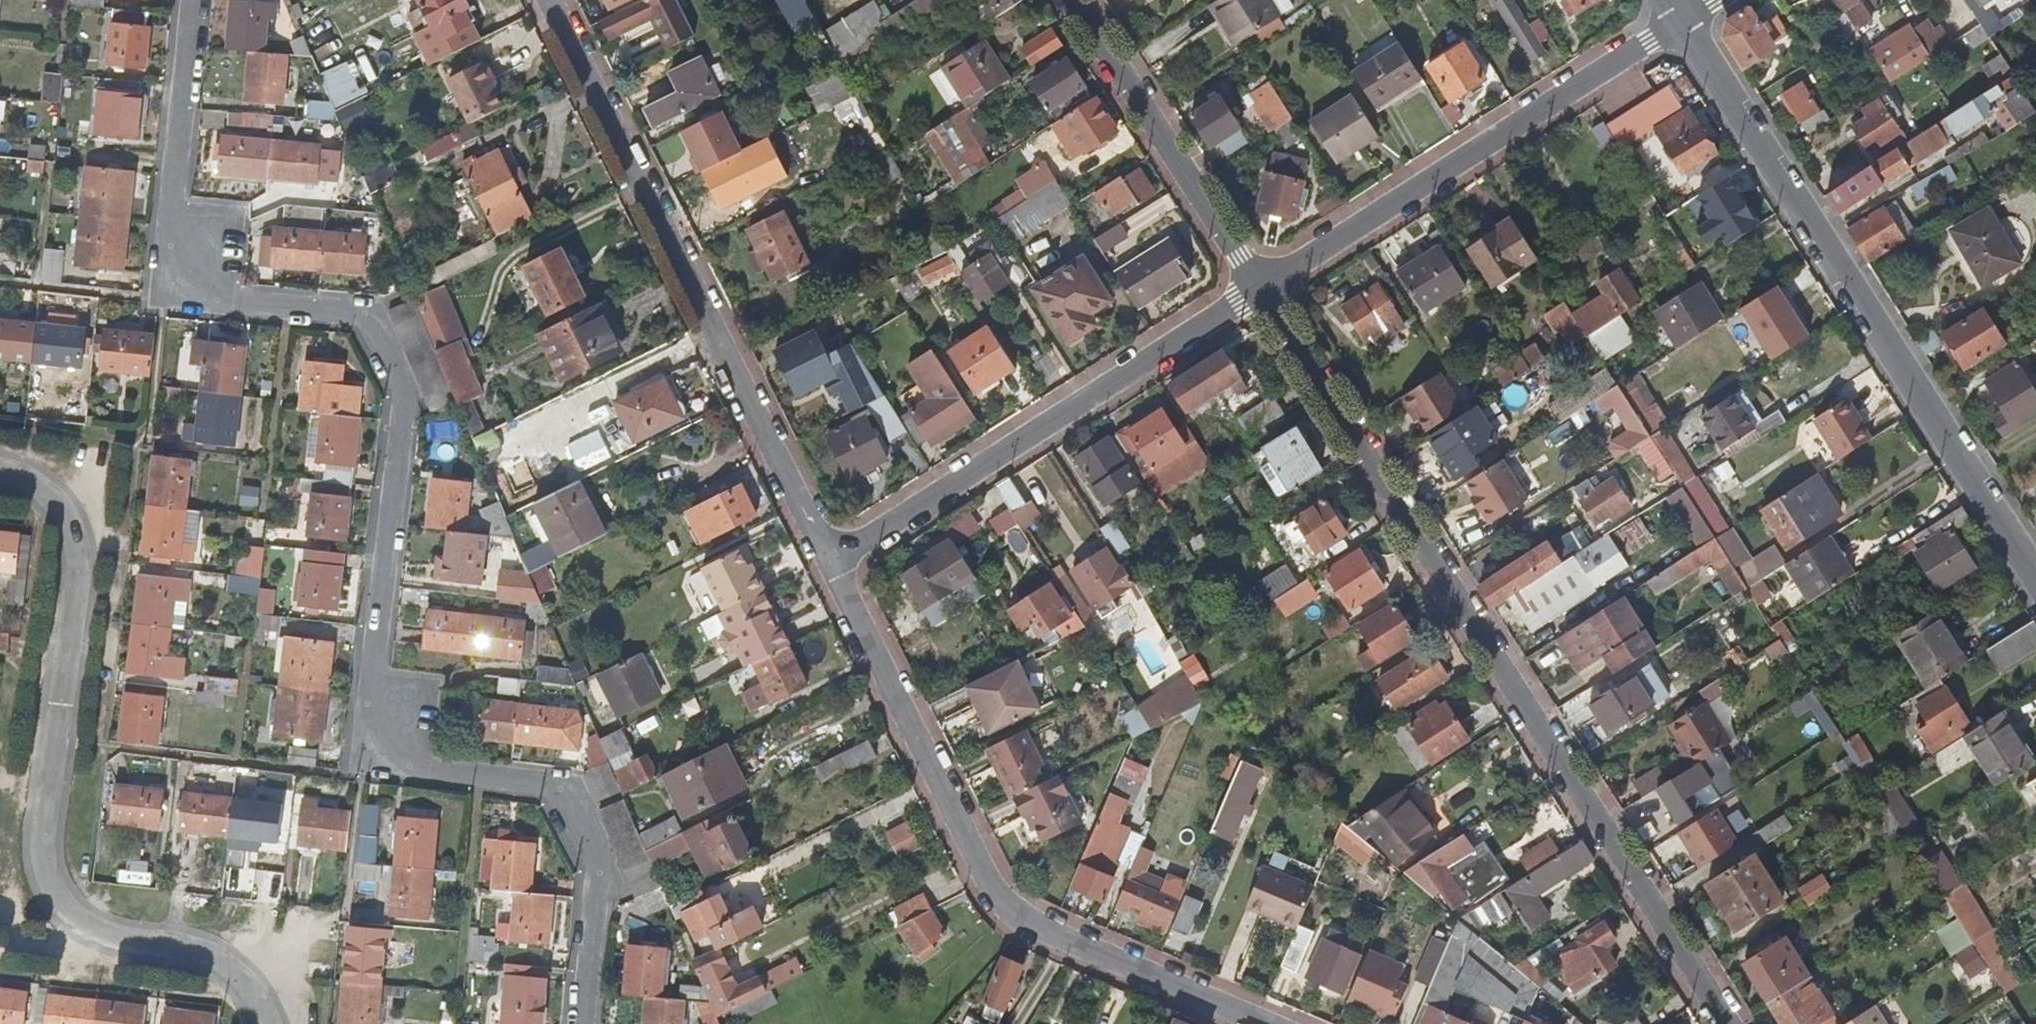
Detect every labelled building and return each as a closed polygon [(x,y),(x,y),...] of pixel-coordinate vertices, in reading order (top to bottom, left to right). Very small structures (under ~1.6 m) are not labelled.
[(72,5),(107,9),(108,0),(73,0),(72,5)] [(479,40),(463,9),(467,7),(464,0),(420,0),(423,6),(433,25),(436,24),(444,37),(429,44),(436,61),(479,40)] [(668,53),(695,39),(676,0),(649,0),(644,3),(615,17),(602,23),(611,40),(653,19),(668,53)] [(644,3),(643,0),(606,0),(615,17),(644,3)] [(802,0),(774,0),(790,29),(798,26),(810,49),(825,41),(820,31),(802,0)] [(829,48),(838,63),(876,38),(888,30),(884,24),(894,17),(884,3),(879,6),(875,0),(820,31),(825,41),(829,48)] [(934,0),(920,0),(894,17),(884,24),(888,30),(934,0)] [(888,30),(895,41),(951,5),(948,0),(934,0),(888,30)] [(990,23),(1024,1),(1023,0),(975,0),(990,23)] [(1210,6),(1236,47),(1282,18),(1280,15),(1270,0),(1220,0),(1210,6)] [(1280,15),(1294,7),(1289,0),(1270,0),(1280,15)] [(1550,39),(1538,22),(1528,27),(1511,0),(1504,0),(1493,7),(1508,31),(1506,33),(1511,41),(1513,40),(1529,65),(1545,55),(1540,46),(1550,39)] [(1558,5),(1566,20),(1598,0),(1564,0),(1558,5)] [(1847,14),(1858,31),(1873,21),(1860,0),(1838,0),(1847,14)] [(1980,25),(1987,36),(2000,28),(1996,23),(1988,9),(1981,6),(1990,0),(1964,0),(1980,25)] [(297,4),(290,7),(295,19),(302,16),(297,4)] [(2029,4),(1996,23),(2000,28),(2032,8),(2029,4)] [(233,6),(229,55),(249,56),(265,58),(270,23),(277,24),(278,12),(233,6)] [(433,25),(423,6),(404,16),(420,48),(429,44),(444,37),(436,24),(433,25)] [(1758,26),(1747,8),(1725,22),(1723,40),(1742,71),(1774,50),(1771,46),(1764,35),(1773,29),(1771,24),(1761,30),(1758,26)] [(146,28),(148,13),(115,10),(111,50),(106,50),(105,60),(110,61),(110,64),(145,69),(150,28),(146,28)] [(1858,31),(1847,14),(1833,23),(1844,39),(1858,31)] [(1777,15),(1758,26),(1761,30),(1771,24),(1773,29),(1764,35),(1771,46),(1790,35),(1777,15)] [(1891,83),(1930,58),(1915,35),(1908,24),(1870,50),(1891,83)] [(1971,49),(1988,38),(1987,36),(1980,25),(1963,37),(1971,49)] [(1930,58),(1951,44),(1942,30),(1935,34),(1930,26),(1915,35),(1930,58)] [(1052,30),(1023,49),(1033,66),(1063,47),(1052,30)] [(1862,38),(1858,31),(1844,39),(1849,47),(1862,38)] [(876,38),(838,63),(845,75),(884,49),(876,38)] [(969,107),(982,99),(1009,81),(985,41),(943,68),(969,107)] [(296,48),(300,61),(314,62),(306,44),(296,48)] [(1423,80),(1401,44),(1354,75),(1376,110),(1423,80)] [(1486,82),(1464,47),(1431,68),(1454,104),(1486,82)] [(265,58),(249,56),(246,102),(281,106),(286,60),(265,58)] [(1995,84),(2011,74),(2000,56),(1984,66),(1995,84)] [(649,113),(657,131),(722,98),(703,59),(673,75),(683,95),(649,113)] [(325,89),(334,111),(361,97),(368,94),(352,60),(319,75),(325,89)] [(1031,84),(1056,123),(1068,116),(1093,100),(1067,61),(1031,84)] [(469,123),(499,107),(488,82),(492,80),(482,63),(447,81),(469,123)] [(2031,105),(2021,89),(2011,74),(1995,84),(1904,143),(1903,143),(1873,163),(1827,196),(1840,215),(1945,147),(1936,133),(1948,126),(1954,133),(1990,110),(2001,125),(2031,105)] [(44,104),(61,106),(64,77),(46,75),(44,104)] [(821,116),(848,103),(858,98),(845,76),(808,92),(821,116)] [(137,95),(139,82),(107,78),(104,120),(99,120),(99,129),(103,130),(103,134),(138,138),(142,96),(137,95)] [(2033,81),(2021,89),(2031,105),(2035,113),(2035,85),(2033,81)] [(1294,120),(1270,83),(1250,96),(1274,133),(1277,131),(1294,120)] [(1822,113),(1802,83),(1784,95),(1804,124),(1822,113)] [(312,91),(311,107),(334,111),(325,89),(316,88),(315,92),(312,91)] [(1617,146),(1621,152),(1654,131),(1682,113),(1667,89),(1606,128),(1617,146)] [(1240,130),(1218,94),(1205,102),(1208,107),(1191,119),(1210,149),(1240,130)] [(372,120),(361,97),(334,111),(341,127),(344,135),(372,120)] [(1852,129),(1873,163),(1903,143),(1888,120),(1899,112),(1891,100),(1888,103),(1884,97),(1878,101),(1878,99),(1860,110),(1865,119),(1852,129)] [(848,103),(878,154),(887,150),(862,106),(858,98),(848,103)] [(924,136),(955,187),(989,166),(980,151),(963,123),(976,114),(987,106),(982,99),(969,107),(924,136)] [(1093,100),(1068,116),(1056,123),(1051,127),(1073,161),(1091,151),(1117,134),(1093,100)] [(1375,133),(1353,100),(1313,125),(1336,164),(1353,153),(1350,149),(1375,133)] [(1452,103),(1442,109),(1452,126),(1462,120),(1452,103)] [(308,107),(306,124),(317,125),(341,127),(334,111),(311,107),(308,107)] [(1822,113),(1804,124),(1811,134),(1837,117),(1831,107),(1822,113)] [(1715,156),(1687,110),(1682,113),(1654,131),(1683,176),(1715,156)] [(995,141),(976,114),(963,123),(980,151),(995,141)] [(272,120),(226,115),(226,128),(266,133),(271,133),(272,120)] [(692,128),(688,120),(681,123),(685,132),(692,128)] [(1287,148),(1304,137),(1294,120),(1277,131),(1287,148)] [(476,136),(469,123),(453,131),(461,144),(476,136)] [(1606,128),(1603,123),(1592,130),(1606,154),(1617,146),(1606,128)] [(344,135),(341,127),(317,125),(316,137),(347,141),(344,135)] [(686,149),(676,127),(664,133),(674,154),(686,149)] [(666,147),(659,134),(649,139),(656,153),(666,147)] [(701,146),(695,135),(688,138),(694,150),(701,146)] [(1985,135),(1946,161),(1949,166),(1990,143),(1985,135)] [(216,174),(266,180),(270,143),(265,143),(221,138),(220,147),(218,146),(216,160),(214,159),(212,161),(210,171),(212,173),(216,173),(216,174)] [(270,143),(266,180),(314,186),(317,149),(270,143)] [(730,161),(728,162),(747,199),(770,187),(768,183),(781,177),(765,144),(730,161)] [(81,162),(82,147),(57,145),(56,159),(81,162)] [(26,163),(45,165),(46,151),(28,149),(26,163)] [(878,154),(869,159),(885,186),(902,176),(891,157),(887,150),(878,154)] [(700,164),(705,173),(728,162),(730,161),(724,151),(700,164)] [(1309,164),(1280,155),(1275,175),(1272,175),(1262,211),(1274,216),(1272,224),(1281,227),(1284,218),(1297,222),(1300,211),(1306,212),(1313,190),(1307,188),(1308,185),(1303,183),(1309,164)] [(498,239),(533,221),(516,189),(508,173),(503,164),(495,168),(489,158),(473,165),(471,161),(462,167),(498,239)] [(44,175),(45,165),(26,163),(25,173),(44,175)] [(398,181),(389,163),(362,177),(369,195),(398,181)] [(1009,198),(1015,207),(1054,182),(1043,165),(1015,183),(1020,191),(1009,198)] [(1907,186),(1898,191),(1905,201),(1914,194),(1919,202),(1938,191),(1951,184),(1940,165),(1924,175),(1927,182),(1911,193),(1907,186)] [(517,168),(508,173),(516,189),(528,183),(519,167),(517,168)] [(83,218),(129,222),(134,174),(88,168),(83,218)] [(1124,182),(1121,176),(1096,192),(1111,218),(1138,201),(1140,206),(1156,196),(1140,171),(1124,182)] [(1927,182),(1924,175),(1907,186),(1911,193),(1927,182)] [(467,193),(460,180),(451,185),(457,198),(467,193)] [(1729,247),(1760,227),(1730,180),(1700,199),(1713,221),(1697,231),(1707,246),(1723,236),(1729,247)] [(1015,207),(1031,231),(1070,206),(1054,182),(1015,207)] [(1654,204),(1644,189),(1637,194),(1646,209),(1654,204)] [(1015,207),(1009,198),(1001,203),(1001,204),(988,213),(993,221),(995,219),(1015,207)] [(1849,231),(1870,263),(1903,242),(1916,233),(1896,202),(1883,210),(1849,231)] [(260,265),(322,272),(325,237),(328,209),(286,204),(283,231),(275,231),(275,238),(262,237),(260,265)] [(1654,204),(1646,209),(1654,222),(1662,217),(1654,204)] [(995,219),(1011,244),(1031,231),(1015,207),(995,219)] [(2014,262),(1979,207),(1945,228),(1963,254),(1960,256),(1978,285),(2014,262)] [(468,252),(482,245),(477,234),(468,214),(419,237),(421,240),(417,242),(422,254),(421,254),(425,263),(465,245),(468,252)] [(808,265),(783,216),(747,234),(756,252),(767,272),(773,284),(808,265)] [(124,272),(129,222),(83,218),(81,233),(75,232),(74,254),(78,255),(79,267),(124,272)] [(1537,260),(1510,219),(1492,230),(1495,234),(1468,251),(1491,288),(1537,260)] [(1127,240),(1118,226),(1093,242),(1102,256),(1127,240)] [(932,229),(931,227),(920,234),(933,257),(945,251),(942,246),(932,229)] [(1455,254),(1440,230),(1428,238),(1434,251),(1397,274),(1422,315),(1464,288),(1447,260),(1455,254)] [(960,274),(977,300),(1006,282),(975,232),(947,250),(945,251),(960,274)] [(548,316),(584,298),(552,234),(515,252),(548,316)] [(325,237),(322,272),(362,277),(367,241),(325,237)] [(1695,268),(1676,238),(1667,243),(1675,255),(1666,261),(1678,280),(1695,268)] [(1599,239),(1577,252),(1583,263),(1605,249),(1599,239)] [(418,274),(425,290),(500,253),(492,240),(482,245),(468,252),(435,269),(434,265),(418,274)] [(1115,276),(1136,310),(1191,275),(1170,242),(1115,276)] [(933,257),(915,267),(924,283),(952,271),(956,277),(960,274),(945,251),(933,257)] [(46,252),(43,274),(42,283),(61,285),(64,255),(46,252)] [(767,272),(756,252),(749,256),(759,276),(767,272)] [(1379,266),(1371,253),(1364,258),(1372,271),(1379,266)] [(1110,305),(1084,262),(1036,291),(1068,345),(1086,334),(1081,324),(1110,305)] [(1620,316),(1637,305),(1616,272),(1594,286),(1600,294),(1570,313),(1586,338),(1605,325),(1620,316)] [(1682,347),(1725,320),(1702,283),(1659,311),(1682,347)] [(443,369),(463,360),(456,344),(463,340),(441,286),(413,299),(415,303),(443,369)] [(1740,309),(1772,360),(1809,337),(1800,324),(1794,324),(1789,317),(1792,311),(1776,286),(1740,309)] [(1387,304),(1377,287),(1342,308),(1366,343),(1371,340),(1375,345),(1396,332),(1381,308),(1387,304)] [(1566,307),(1564,302),(1542,316),(1554,335),(1560,332),(1570,348),(1572,347),(1553,316),(1566,307)] [(431,412),(457,401),(443,369),(415,303),(390,313),(431,412)] [(620,347),(601,305),(538,334),(560,383),(598,364),(595,359),(620,347)] [(1586,338),(1570,313),(1566,307),(1553,316),(1572,347),(1586,338)] [(1982,311),(1943,337),(1945,339),(1964,368),(2002,344),(1982,311)] [(19,326),(19,317),(0,315),(0,323),(19,326)] [(49,329),(35,328),(31,364),(47,366),(46,374),(76,377),(77,370),(80,370),(84,333),(85,320),(50,315),(49,329)] [(1620,316),(1605,325),(1586,338),(1594,349),(1602,362),(1636,339),(1620,316)] [(35,328),(19,326),(0,323),(0,360),(31,364),(35,328)] [(975,394),(1015,368),(989,328),(949,353),(975,394)] [(150,378),(154,342),(105,336),(95,335),(92,354),(103,355),(102,372),(150,378)] [(838,378),(815,335),(775,355),(797,399),(838,378)] [(350,342),(335,340),(333,354),(349,356),(350,342)] [(1536,346),(1520,357),(1528,369),(1543,359),(1536,346)] [(201,397),(238,402),(243,353),(194,347),(191,377),(202,379),(201,397)] [(911,412),(930,442),(961,422),(971,415),(930,351),(904,368),(916,387),(924,400),(909,410),(911,412)] [(1239,381),(1223,355),(1171,387),(1187,414),(1230,387),(1239,381)] [(1495,372),(1505,389),(1530,373),(1528,369),(1520,357),(1495,372)] [(457,401),(457,404),(472,438),(484,433),(485,432),(480,421),(476,422),(469,403),(480,398),(463,360),(443,369),(457,401)] [(2035,417),(2035,389),(2019,362),(1990,381),(2007,408),(1990,420),(2003,439),(2035,417)] [(307,364),(302,414),(325,417),(360,421),(363,393),(342,391),(344,369),(307,364)] [(1663,430),(1682,418),(1668,418),(1639,374),(1618,388),(1651,438),(1663,430)] [(1601,399),(1618,388),(1610,375),(1592,387),(1601,399)] [(1436,377),(1401,399),(1411,415),(1414,413),(1420,421),(1427,433),(1459,413),(1436,377)] [(683,420),(663,380),(614,404),(633,445),(683,420)] [(1248,396),(1239,381),(1230,387),(1240,401),(1248,396)] [(180,384),(163,383),(162,393),(167,393),(178,395),(180,384)] [(1651,438),(1618,388),(1601,399),(1594,403),(1602,415),(1612,408),(1626,430),(1610,440),(1609,449),(1616,461),(1638,446),(1651,438)] [(40,390),(40,397),(54,398),(55,391),(40,390)] [(498,391),(480,398),(469,403),(476,422),(480,421),(485,432),(511,420),(498,391)] [(1578,414),(1594,404),(1585,391),(1569,400),(1578,414)] [(1761,439),(1789,421),(1782,410),(1764,421),(1745,392),(1703,417),(1725,453),(1729,459),(1761,439)] [(178,395),(167,393),(166,405),(182,407),(183,395),(178,395)] [(36,426),(51,428),(54,398),(40,397),(39,397),(36,426)] [(233,450),(238,402),(201,397),(197,432),(184,430),(183,444),(203,447),(203,452),(212,452),(212,448),(233,450)] [(898,420),(884,398),(867,406),(891,444),(907,434),(898,420)] [(1275,429),(1288,421),(1274,399),(1239,421),(1253,443),(1275,429)] [(1403,409),(1398,401),(1385,409),(1391,417),(1403,409)] [(1839,461),(1872,439),(1847,401),(1814,421),(1822,434),(1839,461)] [(1496,440),(1476,408),(1430,437),(1447,464),(1442,468),(1451,483),(1480,464),(1475,455),(1496,440)] [(907,434),(917,450),(930,442),(911,412),(898,420),(907,434)] [(1414,413),(1411,415),(1416,423),(1420,421),(1414,413)] [(975,421),(971,415),(961,422),(930,442),(933,448),(975,421)] [(1211,465),(1189,432),(1179,440),(1163,416),(1148,425),(1145,419),(1117,438),(1157,499),(1211,465)] [(325,483),(353,486),(357,453),(360,421),(325,417),(323,434),(321,451),(316,451),(314,459),(320,459),(320,463),(319,465),(327,467),(325,483)] [(887,459),(865,418),(827,436),(848,478),(887,459)] [(1822,434),(1814,421),(1804,427),(1812,441),(1822,434)] [(1282,441),(1275,429),(1253,443),(1248,447),(1255,458),(1282,441)] [(1696,481),(1663,430),(1651,438),(1669,467),(1683,489),(1692,483),(1696,481)] [(321,451),(323,434),(310,431),(306,461),(320,463),(320,459),(314,459),(316,451),(321,451)] [(1297,431),(1282,441),(1255,458),(1280,497),(1322,470),(1297,431)] [(1669,467),(1651,438),(1638,446),(1659,481),(1652,487),(1661,502),(1670,497),(1683,489),(1669,467)] [(1139,487),(1110,441),(1077,463),(1105,508),(1139,487)] [(1503,461),(1469,484),(1477,497),(1472,501),(1480,514),(1485,511),(1494,524),(1544,490),(1520,451),(1503,461)] [(154,462),(148,512),(185,516),(188,479),(196,481),(197,468),(184,465),(184,460),(173,459),(173,464),(154,462)] [(1845,515),(1818,474),(1763,509),(1760,511),(1786,553),(1845,515)] [(1692,483),(1683,489),(1709,530),(1715,540),(1730,530),(1698,479),(1696,481),(1692,483)] [(325,483),(304,480),(303,495),(315,496),(313,525),(306,525),(306,532),(311,533),(310,538),(347,542),(353,486),(325,483)] [(1601,490),(1594,480),(1573,494),(1595,528),(1613,516),(1616,521),(1632,511),(1613,482),(1601,490)] [(1023,504),(1009,481),(996,490),(1010,512),(1023,504)] [(539,510),(562,557),(605,536),(612,532),(588,486),(582,490),(578,483),(536,503),(539,510)] [(287,485),(277,484),(277,495),(286,496),(287,485)] [(436,525),(474,529),(478,489),(441,484),(436,525)] [(261,509),(263,490),(245,487),(243,507),(261,509)] [(1709,530),(1683,489),(1670,497),(1702,548),(1715,540),(1709,530)] [(757,520),(743,490),(687,515),(701,546),(757,520)] [(660,505),(653,492),(635,501),(642,514),(660,505)] [(492,532),(512,534),(508,524),(506,519),(497,498),(480,505),(492,532)] [(1029,500),(1023,504),(1010,512),(1020,528),(1039,516),(1029,500)] [(1347,536),(1327,503),(1297,520),(1303,529),(1318,554),(1347,536)] [(1952,535),(1971,522),(1962,508),(1896,550),(1901,559),(1912,552),(1939,593),(1974,570),(1952,535)] [(529,573),(562,557),(539,510),(528,517),(542,544),(521,555),(529,573)] [(185,516),(148,512),(142,559),(192,565),(193,552),(181,550),(182,544),(185,516)] [(1008,551),(1027,539),(1020,528),(1010,512),(990,524),(1008,551)] [(518,519),(515,514),(506,519),(508,524),(518,519)] [(202,517),(185,516),(182,544),(197,546),(202,517)] [(970,516),(947,531),(951,538),(955,536),(958,540),(977,528),(970,516)] [(1610,535),(1626,560),(1656,541),(1640,516),(1610,535)] [(1303,529),(1297,520),(1288,526),(1294,535),(1303,529)] [(1111,521),(1098,530),(1114,556),(1128,547),(1111,521)] [(473,539),(474,529),(436,525),(435,534),(456,537),(451,585),(486,589),(494,542),(473,539)] [(1736,573),(1747,590),(1763,580),(1787,564),(1774,544),(1753,558),(1733,528),(1730,530),(1715,540),(1736,573)] [(1610,535),(1595,545),(1582,553),(1582,558),(1572,564),(1569,561),(1565,564),(1512,597),(1534,631),(1631,568),(1626,560),(1610,535)] [(15,575),(18,575),(22,539),(0,537),(0,573),(15,575)] [(1856,576),(1831,537),(1790,563),(1815,603),(1856,576)] [(14,580),(27,582),(32,541),(22,539),(18,575),(15,575),(14,580)] [(1737,597),(1747,590),(1736,573),(1715,540),(1702,548),(1648,583),(1652,591),(1677,575),(1680,581),(1713,559),(1737,597)] [(506,566),(522,560),(514,541),(499,547),(506,566)] [(985,596),(951,543),(914,566),(916,570),(904,577),(936,627),(985,596)] [(1552,544),(1481,588),(1494,609),(1512,597),(1565,564),(1552,544)] [(237,580),(249,581),(263,583),(267,551),(253,549),(252,559),(239,558),(237,580)] [(717,615),(723,611),(762,592),(763,591),(755,574),(751,577),(746,568),(738,550),(701,569),(703,572),(690,579),(688,588),(701,615),(711,617),(717,615)] [(341,612),(346,556),(309,551),(304,607),(341,612)] [(1582,553),(1569,561),(1572,564),(1582,558),(1582,553)] [(1127,589),(1133,585),(1132,583),(1118,562),(1112,566),(1105,554),(1073,574),(1095,610),(1101,618),(1115,610),(1110,601),(1127,589)] [(1381,590),(1360,554),(1325,575),(1348,610),(1381,590)] [(751,566),(746,568),(751,577),(755,574),(751,566)] [(1273,601),(1299,584),(1288,567),(1262,584),(1273,601)] [(1141,577),(1132,583),(1133,585),(1141,597),(1142,600),(1152,594),(1141,577)] [(1079,620),(1089,613),(1066,579),(1057,585),(1073,611),(1079,620)] [(11,607),(23,609),(27,582),(14,580),(11,607)] [(237,580),(234,580),(233,596),(261,600),(262,592),(263,583),(249,581),(237,580)] [(1773,596),(1763,580),(1747,590),(1752,598),(1757,606),(1773,596)] [(140,581),(135,628),(171,633),(173,609),(188,610),(190,587),(140,581)] [(1068,614),(1050,585),(1008,612),(1020,631),(1033,623),(1041,635),(1070,617),(1068,614)] [(1141,597),(1133,585),(1127,589),(1134,601),(1141,597)] [(1752,598),(1747,590),(1737,597),(1736,597),(1740,605),(1752,598)] [(259,615),(272,616),(274,594),(262,592),(261,600),(259,615)] [(790,646),(762,592),(723,611),(717,615),(744,668),(754,663),(788,646),(790,646)] [(1579,676),(1605,658),(1642,634),(1622,599),(1556,641),(1579,676)] [(569,611),(564,602),(556,607),(559,615),(569,611)] [(1414,639),(1394,607),(1360,630),(1370,646),(1355,657),(1364,671),(1380,661),(1414,639)] [(173,609),(171,633),(186,634),(188,610),(173,609)] [(1070,617),(1041,635),(1047,645),(1083,627),(1079,620),(1073,611),(1068,614),(1070,617)] [(1940,683),(1970,663),(1937,613),(1891,642),(1923,693),(1940,683)] [(429,652),(477,658),(482,621),(433,614),(429,652)] [(283,634),(284,618),(272,616),(259,615),(256,640),(256,648),(266,648),(269,633),(283,634)] [(482,621),(477,658),(524,665),(527,637),(529,628),(523,626),(523,622),(508,620),(507,624),(482,621)] [(2035,649),(2035,625),(2035,622),(1987,653),(2000,672),(2035,649)] [(1795,640),(1784,623),(1772,630),(1780,641),(1784,648),(1795,640)] [(171,633),(135,628),(129,675),(185,682),(187,659),(168,657),(171,633)] [(1176,633),(1165,639),(1178,662),(1189,655),(1176,633)] [(7,653),(10,636),(0,634),(0,652),(7,653)] [(1615,675),(1652,650),(1642,634),(1605,658),(1615,675)] [(535,639),(527,637),(524,665),(532,666),(535,639)] [(283,689),(330,694),(335,646),(289,641),(289,642),(285,676),(283,689)] [(622,648),(627,657),(641,651),(635,641),(622,648)] [(1784,648),(1780,641),(1765,650),(1772,662),(1787,653),(1784,648)] [(285,676),(289,642),(283,642),(279,675),(285,676)] [(1737,666),(1748,659),(1740,645),(1728,652),(1737,666)] [(788,646),(754,663),(773,703),(807,687),(788,646)] [(1451,680),(1431,648),(1382,682),(1401,712),(1451,680)] [(599,740),(622,729),(627,727),(621,716),(662,696),(642,656),(586,683),(593,696),(599,708),(613,701),(618,711),(592,723),(599,740)] [(1793,667),(1786,656),(1777,662),(1784,673),(1793,667)] [(575,684),(576,685),(590,678),(583,661),(568,667),(575,684)] [(537,680),(575,684),(568,667),(568,666),(538,663),(537,680)] [(1019,664),(968,689),(978,708),(982,707),(988,720),(985,723),(992,737),(1043,711),(1019,664)] [(1667,698),(1648,668),(1591,704),(1609,735),(1667,698)] [(1852,675),(1848,669),(1826,683),(1830,689),(1852,675)] [(1183,674),(1135,706),(1152,731),(1200,698),(1183,674)] [(236,695),(238,681),(206,676),(204,690),(236,695)] [(504,691),(524,694),(526,679),(505,677),(504,691)] [(1728,691),(1721,679),(1698,693),(1700,697),(1667,718),(1672,725),(1706,705),(1728,691)] [(593,696),(586,683),(577,687),(583,701),(593,696)] [(1970,729),(1940,683),(1923,693),(1913,700),(1927,720),(1917,728),(1932,753),(1970,729)] [(325,743),(330,694),(283,689),(278,738),(301,740),(301,746),(307,747),(307,742),(325,743)] [(1844,715),(1829,691),(1817,699),(1833,724),(1844,715)] [(227,697),(201,694),(200,709),(225,711),(227,697)] [(127,697),(121,744),(158,749),(163,702),(127,697)] [(467,740),(517,747),(521,710),(473,704),(472,707),(466,707),(462,726),(469,728),(467,740)] [(1439,709),(1435,704),(1417,715),(1421,721),(1410,728),(1432,763),(1468,740),(1446,705),(1439,709)] [(1677,740),(1694,767),(1716,753),(1731,744),(1706,705),(1672,725),(1669,728),(1677,740)] [(2007,709),(1971,732),(2004,782),(2035,762),(2035,755),(2007,709)] [(521,710),(517,747),(557,752),(562,715),(521,710)] [(585,762),(604,753),(599,740),(592,723),(583,728),(589,741),(583,745),(587,754),(582,757),(585,762)] [(617,784),(622,795),(656,780),(646,760),(635,765),(622,729),(599,740),(604,753),(617,784)] [(1048,783),(1024,735),(992,751),(1017,799),(1048,783)] [(1877,793),(1885,787),(1854,738),(1845,743),(1860,767),(1877,793)] [(1694,767),(1677,740),(1673,743),(1690,769),(1694,767)] [(1742,750),(1736,740),(1731,744),(1716,753),(1722,763),(1742,750)] [(869,742),(843,755),(814,769),(823,786),(851,772),(877,759),(869,742)] [(292,765),(322,768),(323,752),(293,748),(292,765)] [(720,748),(666,775),(687,817),(741,790),(720,748)] [(589,795),(617,784),(604,753),(585,762),(581,763),(576,766),(589,795)] [(1722,763),(1716,753),(1694,767),(1690,769),(1668,784),(1657,790),(1679,826),(1704,811),(1695,795),(1711,785),(1729,773),(1726,768),(1722,763)] [(1139,782),(1131,803),(1137,806),(1154,768),(1126,755),(1119,773),(1139,782)] [(1827,784),(1855,772),(1849,758),(1821,771),(1827,784)] [(1265,772),(1244,762),(1213,834),(1234,842),(1265,772)] [(1635,785),(1643,800),(1657,790),(1668,784),(1659,769),(1635,785)] [(1139,782),(1119,773),(1089,843),(1080,864),(1082,865),(1097,870),(1101,860),(1112,864),(1122,838),(1127,839),(1130,831),(1116,825),(1126,803),(1131,804),(1131,803),(1139,782)] [(1315,774),(1298,785),(1325,808),(1329,811),(1338,800),(1330,792),(1332,788),(1315,774)] [(1082,825),(1058,778),(1048,783),(1017,799),(1015,801),(1024,820),(1030,817),(1045,844),(1082,825)] [(1919,837),(1887,786),(1885,787),(1877,793),(1889,813),(1909,843),(1919,837)] [(160,831),(164,793),(116,787),(112,826),(160,831)] [(249,802),(234,801),(229,838),(277,844),(279,826),(285,826),(288,793),(258,789),(250,791),(249,802)] [(1419,816),(1400,793),(1392,798),(1411,822),(1419,816)] [(229,838),(234,801),(185,795),(180,833),(229,838)] [(641,841),(622,795),(594,808),(630,891),(657,879),(655,873),(651,863),(646,853),(641,841)] [(1411,822),(1392,798),(1347,827),(1363,840),(1372,834),(1396,863),(1409,853),(1412,856),(1436,837),(1419,816),(1411,822)] [(347,852),(351,815),(318,811),(318,806),(307,806),(307,810),(302,809),(302,818),(296,818),(295,825),(300,826),(298,847),(347,852)] [(378,809),(361,808),(356,863),(373,865),(378,809)] [(411,822),(435,824),(436,814),(411,812),(411,822)] [(1900,849),(1909,843),(1889,813),(1880,818),(1900,849)] [(1783,816),(1752,836),(1760,847),(1790,828),(1783,816)] [(395,867),(432,870),(437,824),(435,824),(411,822),(399,821),(399,825),(393,825),(392,836),(398,837),(395,867)] [(702,825),(694,829),(682,835),(679,836),(646,853),(651,863),(684,847),(689,855),(702,879),(723,868),(751,854),(735,821),(707,836),(702,825)] [(883,868),(922,849),(908,822),(870,841),(883,868)] [(1705,833),(1720,856),(1735,846),(1721,822),(1705,833)] [(677,823),(641,841),(646,853),(679,836),(682,835),(677,823)] [(1347,827),(1343,823),(1334,844),(1359,864),(1365,857),(1367,858),(1370,855),(1374,858),(1378,853),(1363,840),(1347,827)] [(1143,845),(1147,835),(1135,830),(1122,862),(1133,867),(1141,850),(1143,845)] [(1465,833),(1436,852),(1402,873),(1438,903),(1444,898),(1452,911),(1467,901),(1449,873),(1479,854),(1465,833)] [(496,861),(494,894),(515,896),(531,897),(536,849),(516,847),(516,843),(506,841),(507,837),(500,837),(499,845),(486,844),(484,859),(496,861)] [(1934,859),(1919,837),(1909,843),(1923,865),(1934,859)] [(1594,861),(1582,842),(1560,856),(1532,874),(1507,890),(1532,931),(1550,919),(1536,898),(1594,861)] [(1523,861),(1532,874),(1560,856),(1551,842),(1523,861)] [(1190,887),(1208,845),(1200,843),(1193,861),(1187,858),(1177,881),(1190,887)] [(1159,852),(1143,845),(1141,850),(1151,854),(1144,875),(1147,876),(1143,889),(1155,894),(1162,878),(1150,872),(1159,852)] [(689,855),(684,847),(651,863),(655,873),(689,855)] [(1316,886),(1329,855),(1321,852),(1315,867),(1271,849),(1264,865),(1316,886)] [(1151,854),(1141,850),(1133,867),(1119,900),(1131,905),(1142,910),(1169,921),(1176,904),(1155,894),(1143,889),(1147,876),(1144,875),(1151,854)] [(1939,855),(1934,859),(1923,865),(1941,894),(1944,899),(1960,890),(1939,855)] [(1735,932),(1782,901),(1775,890),(1754,857),(1707,887),(1735,932)] [(373,865),(356,863),(354,879),(375,881),(376,865),(373,865)] [(1114,876),(1097,870),(1082,865),(1073,887),(1103,900),(1114,876)] [(1316,886),(1264,865),(1246,907),(1265,914),(1267,910),(1280,916),(1279,920),(1298,928),(1316,886)] [(427,922),(432,870),(395,867),(392,905),(386,905),(385,916),(391,917),(391,919),(427,922)] [(1806,905),(1832,891),(1822,874),(1796,888),(1806,905)] [(657,879),(630,891),(638,909),(665,898),(657,879)] [(1775,890),(1782,901),(1790,896),(1783,885),(1775,890)] [(222,901),(230,902),(231,888),(224,887),(222,901)] [(695,894),(669,908),(674,919),(682,915),(695,939),(707,934),(716,951),(765,927),(755,907),(732,918),(720,895),(700,905),(695,894)] [(1202,902),(1186,895),(1172,928),(1188,935),(1202,902)] [(549,947),(554,899),(531,897),(515,896),(510,943),(549,947)] [(931,913),(933,912),(925,896),(895,912),(902,927),(931,913)] [(1459,920),(1477,935),(1510,914),(1497,896),(1459,920)] [(1131,905),(1119,900),(1117,905),(1129,910),(1131,905)] [(1973,945),(1993,932),(1979,908),(1958,920),(1959,922),(1973,945)] [(1164,933),(1169,921),(1142,910),(1138,921),(1164,933)] [(1267,910),(1265,914),(1279,920),(1280,916),(1267,910)] [(946,935),(931,913),(902,927),(901,928),(920,956),(923,961),(935,951),(931,947),(946,935)] [(1539,987),(1514,966),(1477,935),(1459,920),(1449,945),(1431,987),(1415,1023),(1469,1023),(1444,1013),(1455,989),(1524,1022),(1539,987)] [(1956,956),(1973,945),(1959,922),(1942,932),(1956,956)] [(1615,941),(1604,926),(1576,943),(1587,959),(1575,967),(1586,984),(1615,964),(1604,947),(1615,941)] [(1298,928),(1280,968),(1296,975),(1313,934),(1298,928)] [(2005,942),(1997,930),(1993,932),(1973,945),(1987,966),(2006,995),(2020,987),(2005,963),(1996,948),(2005,942)] [(345,982),(381,985),(385,940),(374,939),(374,934),(360,933),(360,937),(349,937),(345,982)] [(1417,981),(1431,987),(1449,945),(1435,939),(1417,981)] [(1746,965),(1769,1003),(1809,978),(1785,940),(1746,965)] [(1343,994),(1358,956),(1323,941),(1306,979),(1343,994)] [(1587,959),(1576,943),(1553,958),(1573,992),(1586,984),(1575,967),(1587,959)] [(1987,966),(1973,945),(1956,956),(1954,957),(1969,978),(1987,966)] [(500,950),(469,947),(468,963),(499,966),(500,950)] [(628,947),(624,1003),(645,1005),(682,1008),(683,1001),(661,998),(665,951),(628,947)] [(1370,951),(1349,1002),(1364,1009),(1365,1005),(1382,1012),(1384,1013),(1386,1008),(1398,1014),(1410,987),(1400,982),(1407,967),(1370,951)] [(692,963),(712,1011),(716,1021),(729,1014),(771,993),(803,977),(794,960),(733,991),(713,952),(692,963)] [(2023,952),(2005,963),(2020,987),(2035,977),(2026,962),(2028,960),(2023,952)] [(999,959),(975,1023),(1005,1023),(1026,969),(999,959)] [(1549,978),(1526,959),(1514,966),(1539,987),(1541,988),(1549,978)] [(469,964),(467,995),(487,996),(489,965),(469,964)] [(546,970),(508,967),(503,1023),(541,1023),(546,970)] [(1809,978),(1815,987),(1826,979),(1821,970),(1809,978)] [(1769,1003),(1783,1023),(1817,1023),(1832,1014),(1815,987),(1809,978),(1769,1003)] [(381,985),(345,982),(341,1023),(378,1023),(381,985)] [(729,1014),(734,1023),(738,1023),(776,1005),(771,993),(729,1014)] [(28,998),(0,995),(0,1023),(24,1023),(28,998)] [(96,1006),(38,999),(35,1023),(94,1023),(96,1006)] [(645,1005),(643,1023),(681,1023),(682,1008),(645,1005)] [(94,1023),(144,1023),(146,1012),(96,1006),(94,1023)] [(1849,1023),(1886,1023),(1875,1007),(1849,1023)] [(1384,1013),(1382,1012),(1381,1015),(1395,1022),(1398,1014),(1386,1008),(1384,1013)] [(2013,1023),(2005,1013),(1990,1023),(2011,1023),(2013,1023)] [(167,1014),(166,1023),(215,1023),(215,1019),(167,1014)] [(1832,1014),(1817,1023),(1834,1023),(1837,1022),(1832,1014)]
